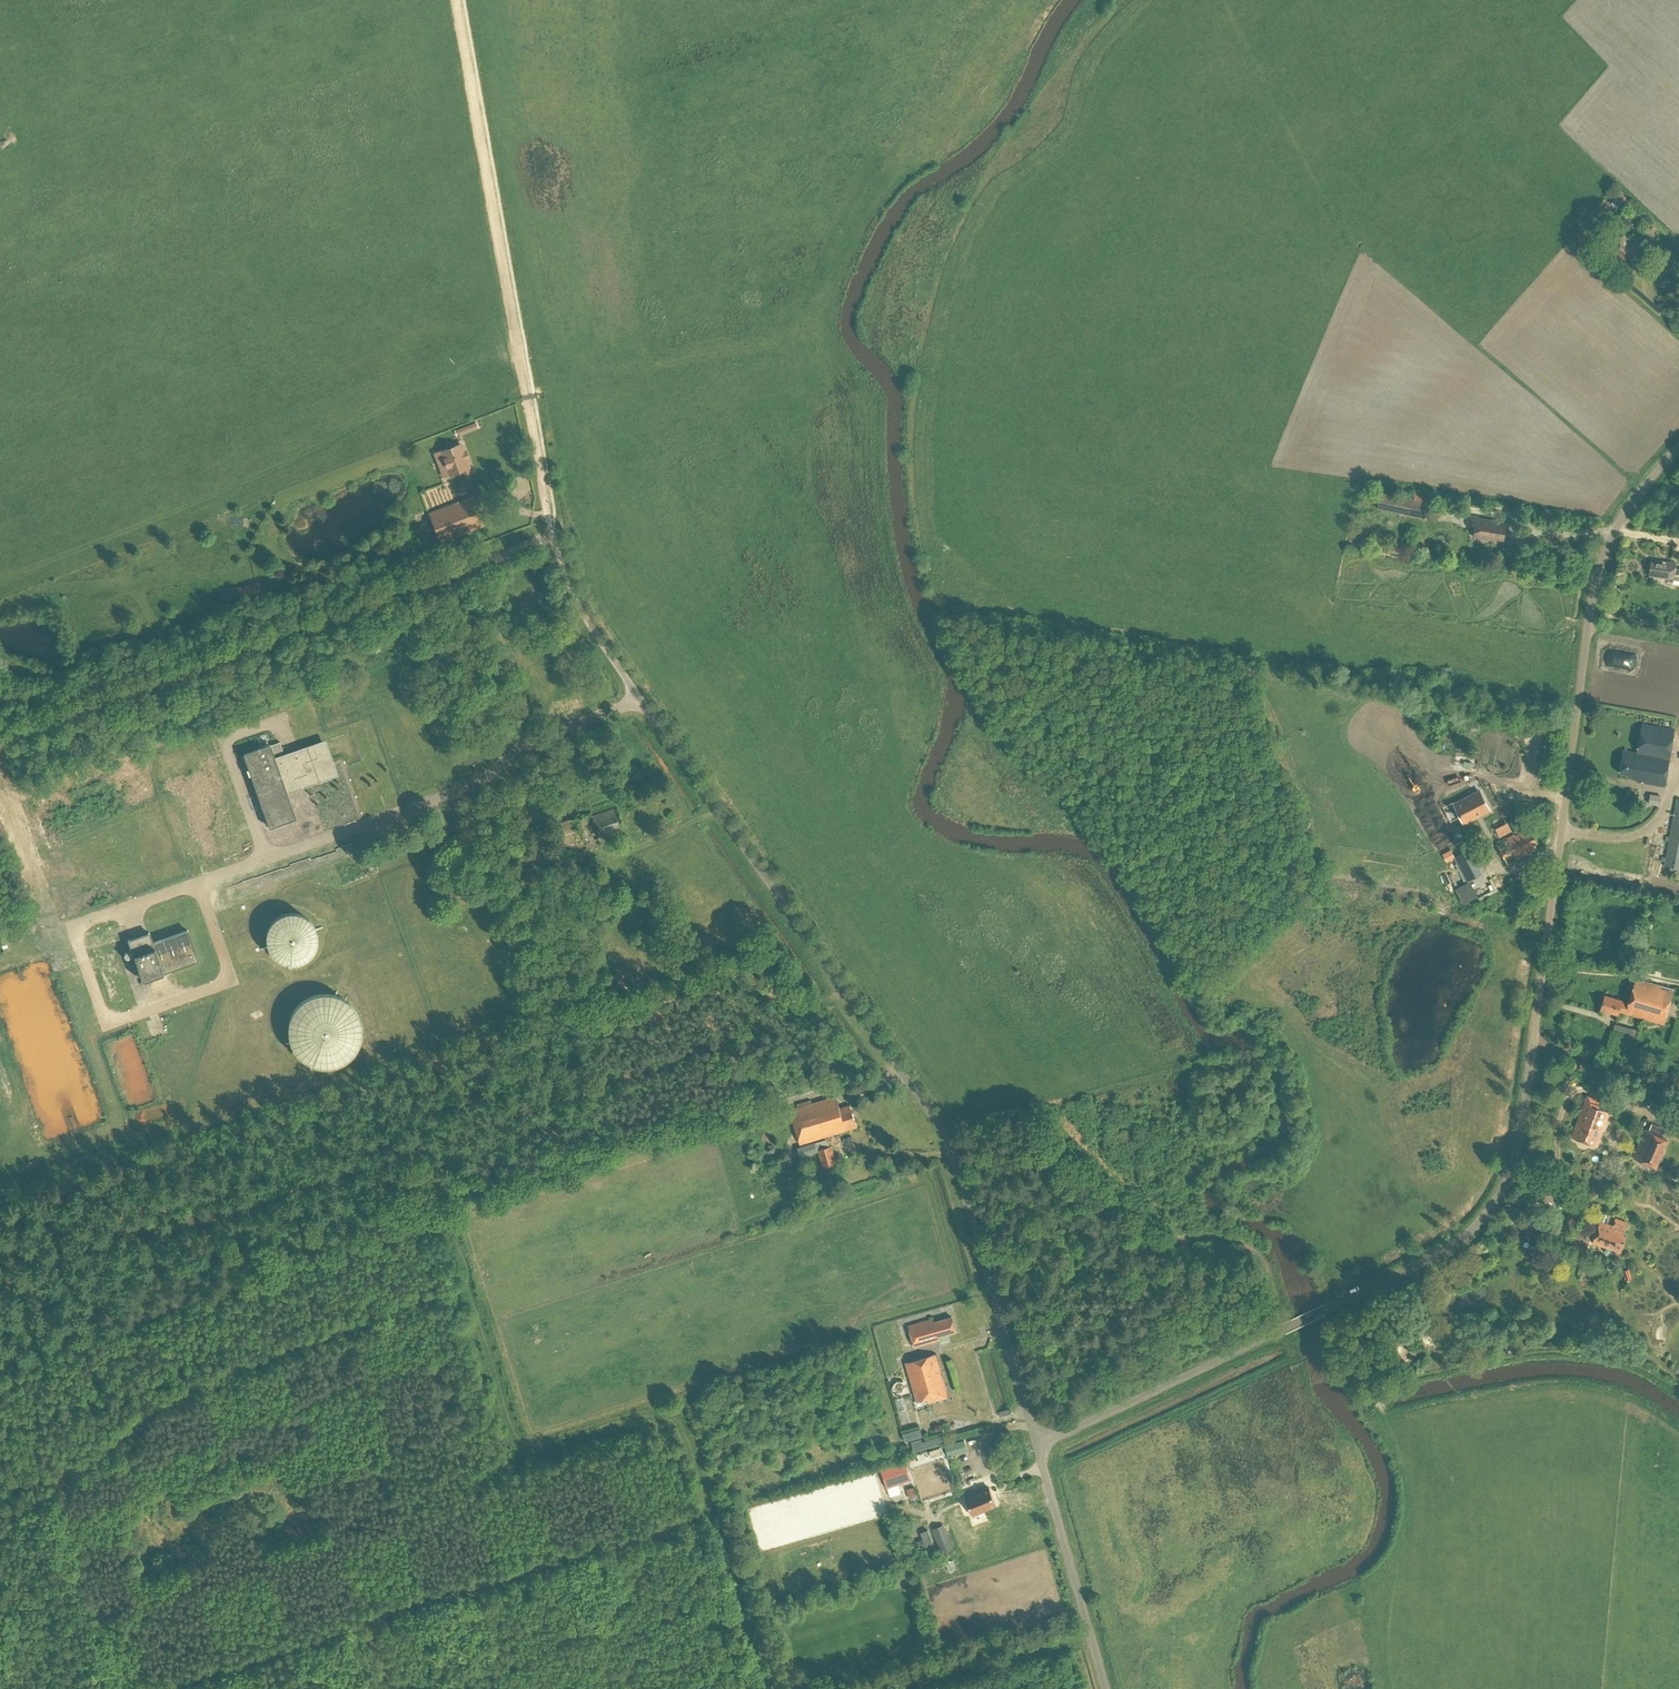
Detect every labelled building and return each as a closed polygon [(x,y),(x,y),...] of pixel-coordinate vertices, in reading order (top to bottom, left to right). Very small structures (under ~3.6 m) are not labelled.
[(1619,192),(1612,199),(1618,205),(1625,198),(1619,192)] [(1630,269),(1643,253),(1638,248),(1639,246),(1641,247),(1647,239),(1640,233),(1634,241),(1635,242),(1633,245),(1623,236),(1619,241),(1617,239),(1617,238),(1615,238),(1613,238),(1610,239),(1609,240),(1607,241),(1606,243),(1605,245),(1604,248),(1610,249),(1611,250),(1608,254),(1619,263),(1620,261),(1630,269)] [(454,435),(476,427),(474,422),(453,429),(454,435)] [(441,451),(450,474),(469,467),(460,444),(441,451)] [(471,496),(428,513),(440,542),(482,526),(471,496)] [(1427,503),(1396,496),(1393,512),(1404,514),(1404,512),(1424,516),(1427,503)] [(1504,540),(1506,523),(1478,518),(1478,517),(1469,516),(1467,524),(1481,527),(1479,538),(1494,540),(1495,538),(1504,540)] [(1673,580),(1675,563),(1653,560),(1653,563),(1650,562),(1648,577),(1673,580)] [(1635,780),(1635,782),(1663,787),(1673,730),(1641,725),(1636,753),(1623,750),(1619,773),(1630,775),(1629,779),(1635,780)] [(288,792),(317,782),(305,747),(275,758),(270,744),(245,753),(271,827),(297,818),(288,792)] [(1480,791),(1454,804),(1463,823),(1489,809),(1480,791)] [(1647,793),(1646,803),(1659,804),(1660,795),(1647,793)] [(1674,805),(1674,810),(1670,810),(1663,866),(1669,867),(1668,870),(1678,871),(1678,868),(1678,806),(1674,805)] [(615,828),(619,827),(613,808),(591,815),(599,838),(617,832),(615,828)] [(559,821),(561,832),(575,828),(572,818),(559,821)] [(1498,836),(1510,830),(1506,821),(1493,827),(1498,836)] [(1507,863),(1537,850),(1529,829),(1514,836),(1512,832),(1496,839),(1507,863)] [(1467,880),(1482,872),(1469,848),(1465,850),(1463,847),(1467,845),(1465,840),(1450,848),(1454,857),(1450,859),(1459,876),(1464,874),(1467,880)] [(1454,887),(1460,902),(1476,896),(1469,880),(1454,887)] [(318,942),(318,935),(316,929),(313,923),(309,918),(303,915),(297,913),(290,912),(284,914),(278,916),(273,920),(270,926),(267,931),(266,938),(267,944),(269,950),(273,955),(278,959),(283,962),(290,964),(296,963),(302,962),(308,958),(313,954),(316,948),(318,942)] [(150,933),(129,940),(132,951),(134,950),(144,980),(200,961),(190,931),(153,943),(150,933)] [(1603,995),(1599,1010),(1618,1015),(1619,1011),(1662,1024),(1672,990),(1634,979),(1628,1003),(1621,1001),(1621,1000),(1603,995)] [(290,1019),(289,1027),(289,1035),(290,1042),(293,1049),(298,1056),(304,1061),(311,1065),(318,1067),(326,1068),(334,1067),(342,1064),(349,1059),(354,1053),(358,1046),(361,1039),(362,1031),(361,1023),(358,1015),(354,1008),(348,1002),(342,998),(334,995),(326,994),(318,994),(311,997),(304,1000),(298,1006),(293,1012),(290,1019)] [(837,1095),(791,1108),(801,1143),(858,1126),(851,1104),(841,1107),(837,1095)] [(1588,1100),(1572,1138),(1597,1147),(1602,1135),(1610,1115),(1599,1110),(1601,1105),(1588,1100)] [(1650,1122),(1647,1130),(1659,1135),(1662,1127),(1650,1122)] [(1646,1130),(1634,1157),(1656,1168),(1669,1141),(1646,1130)] [(818,1149),(823,1167),(837,1162),(832,1145),(830,1145),(828,1138),(816,1142),(818,1149)] [(794,1147),(798,1157),(816,1150),(812,1140),(794,1147)] [(1612,1225),(1601,1221),(1593,1241),(1620,1251),(1626,1235),(1623,1234),(1627,1222),(1615,1218),(1612,1225)] [(1629,1269),(1622,1271),(1625,1280),(1632,1278),(1629,1269)] [(940,1340),(939,1336),(957,1331),(952,1317),(935,1322),(934,1319),(910,1326),(917,1347),(940,1340)] [(937,1354),(907,1363),(919,1401),(929,1398),(931,1402),(950,1397),(937,1354)] [(902,1396),(894,1398),(898,1411),(906,1408),(902,1396)] [(1009,1408),(998,1411),(1000,1416),(1011,1413),(1009,1408)] [(902,1439),(921,1436),(919,1428),(901,1431),(902,1439)] [(914,1451),(943,1443),(941,1436),(922,1441),(921,1438),(911,1441),(914,1451)] [(943,1445),(947,1456),(968,1449),(964,1438),(943,1445)] [(910,1481),(905,1463),(881,1470),(886,1487),(910,1481)] [(972,1515),(996,1506),(989,1488),(965,1498),(972,1515)] [(932,1528),(941,1552),(953,1548),(944,1524),(932,1528)] [(917,1539),(910,1541),(913,1550),(920,1547),(924,1558),(933,1555),(923,1525),(914,1528),(917,1539)]
